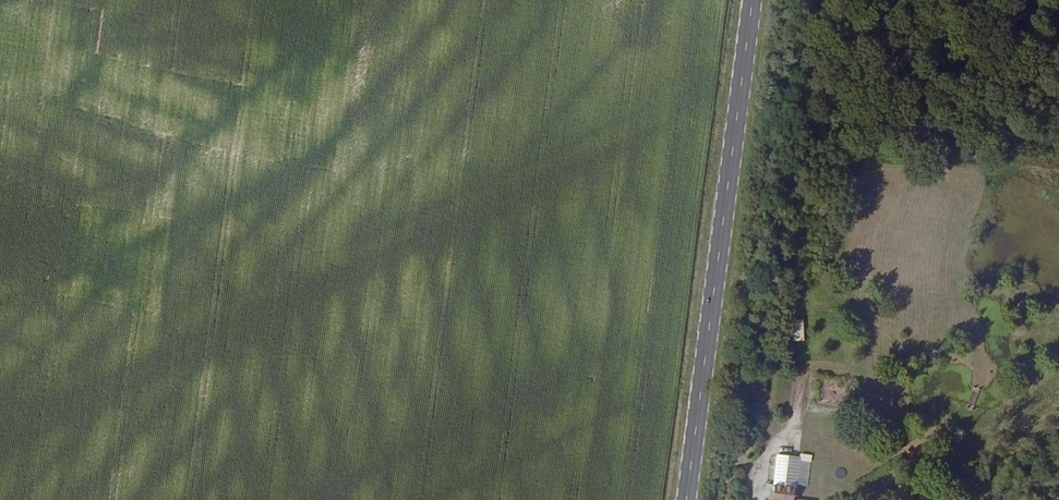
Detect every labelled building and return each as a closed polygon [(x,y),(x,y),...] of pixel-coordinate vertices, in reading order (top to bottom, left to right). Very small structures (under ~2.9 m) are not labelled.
[(893,378),(887,391),(895,394),(900,381),(893,378)] [(801,458),(778,455),(775,485),(798,487),(798,483),(809,485),(811,462),(800,461),(801,458)]
